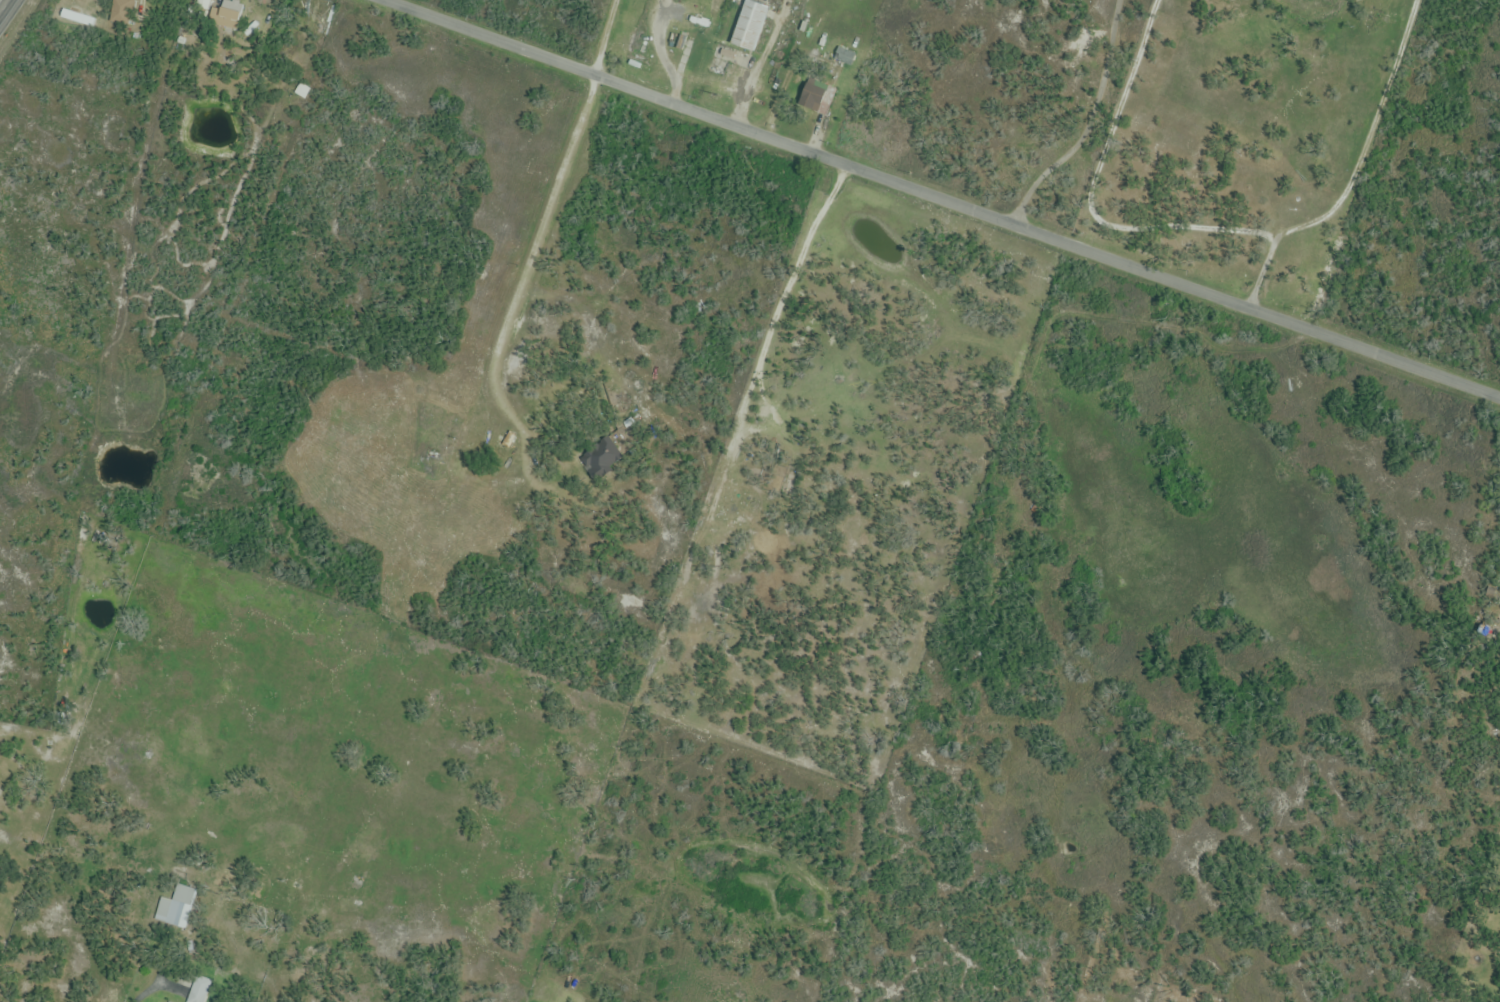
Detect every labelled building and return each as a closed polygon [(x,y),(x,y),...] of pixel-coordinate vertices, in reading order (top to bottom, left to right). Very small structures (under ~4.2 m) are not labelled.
[(112,26),(135,26),(135,0),(112,0),(112,26)] [(222,7),(224,2),(217,0),(215,0),(207,25),(235,33),(242,13),(222,7)] [(730,45),(756,52),(772,0),(743,0),(730,45)] [(857,56),(839,47),(833,59),(851,68),(857,56)] [(825,116),(835,89),(807,79),(797,105),(825,116)] [(586,443),(586,470),(616,470),(616,443),(586,443)] [(210,990),(195,985),(190,1001),(206,1001),(210,990)]
